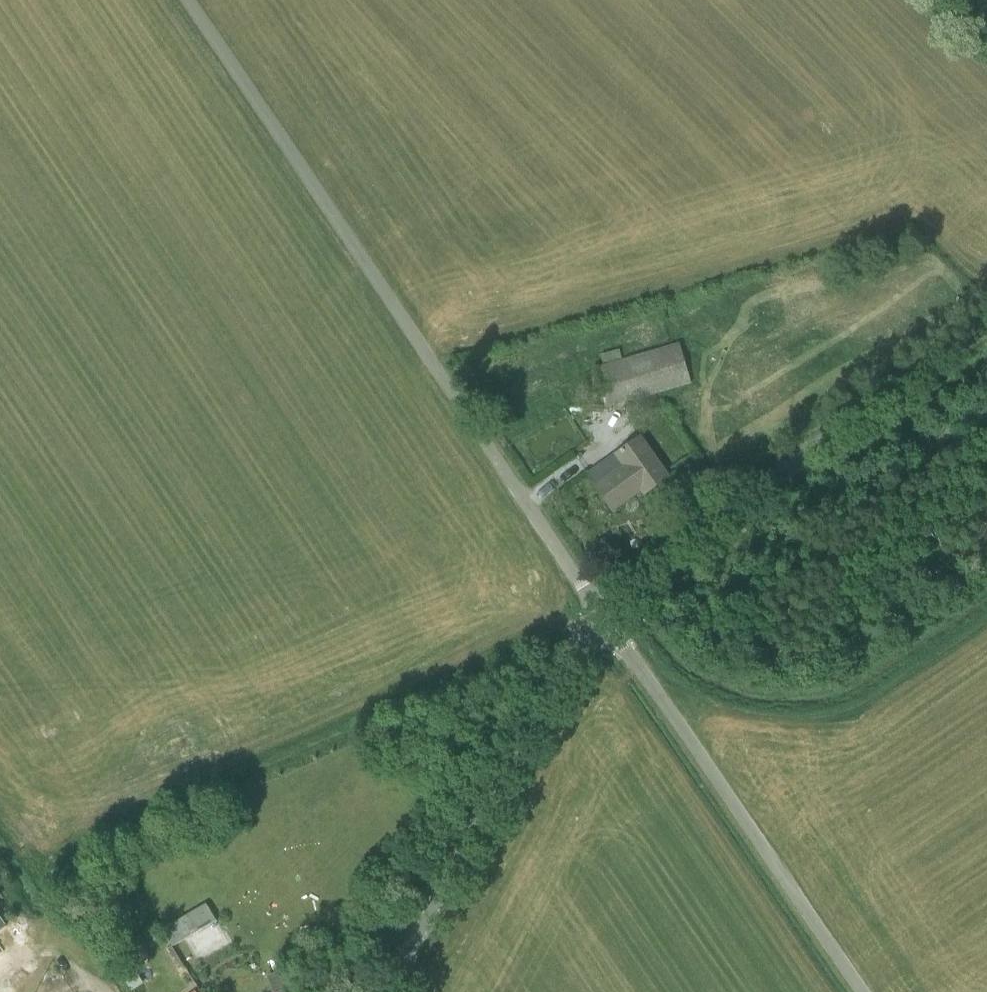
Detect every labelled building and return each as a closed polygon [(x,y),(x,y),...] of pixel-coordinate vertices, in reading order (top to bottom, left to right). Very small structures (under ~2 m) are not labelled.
[(692,382),(681,344),(595,369),(606,406),(692,382)] [(645,494),(669,477),(641,437),(617,454),(625,465),(596,486),(613,510),(642,489),(645,494)] [(207,904),(160,923),(168,943),(216,924),(207,904)]
